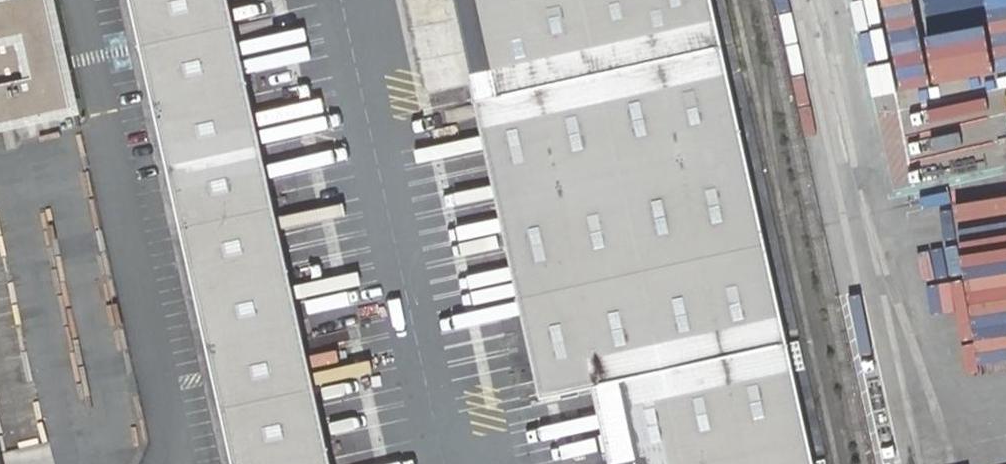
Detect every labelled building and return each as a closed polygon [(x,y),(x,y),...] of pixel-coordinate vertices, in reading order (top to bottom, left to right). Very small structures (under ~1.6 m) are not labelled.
[(71,107),(47,0),(0,0),(0,123),(71,107)] [(231,463),(316,463),(212,0),(128,0),(231,463)] [(734,41),(725,0),(456,0),(478,100),(734,41)] [(1005,91),(1005,23),(1003,11),(969,18),(987,95),(1005,91)] [(734,41),(478,100),(542,383),(613,369),(625,366),(646,463),(827,463),(734,41)]
